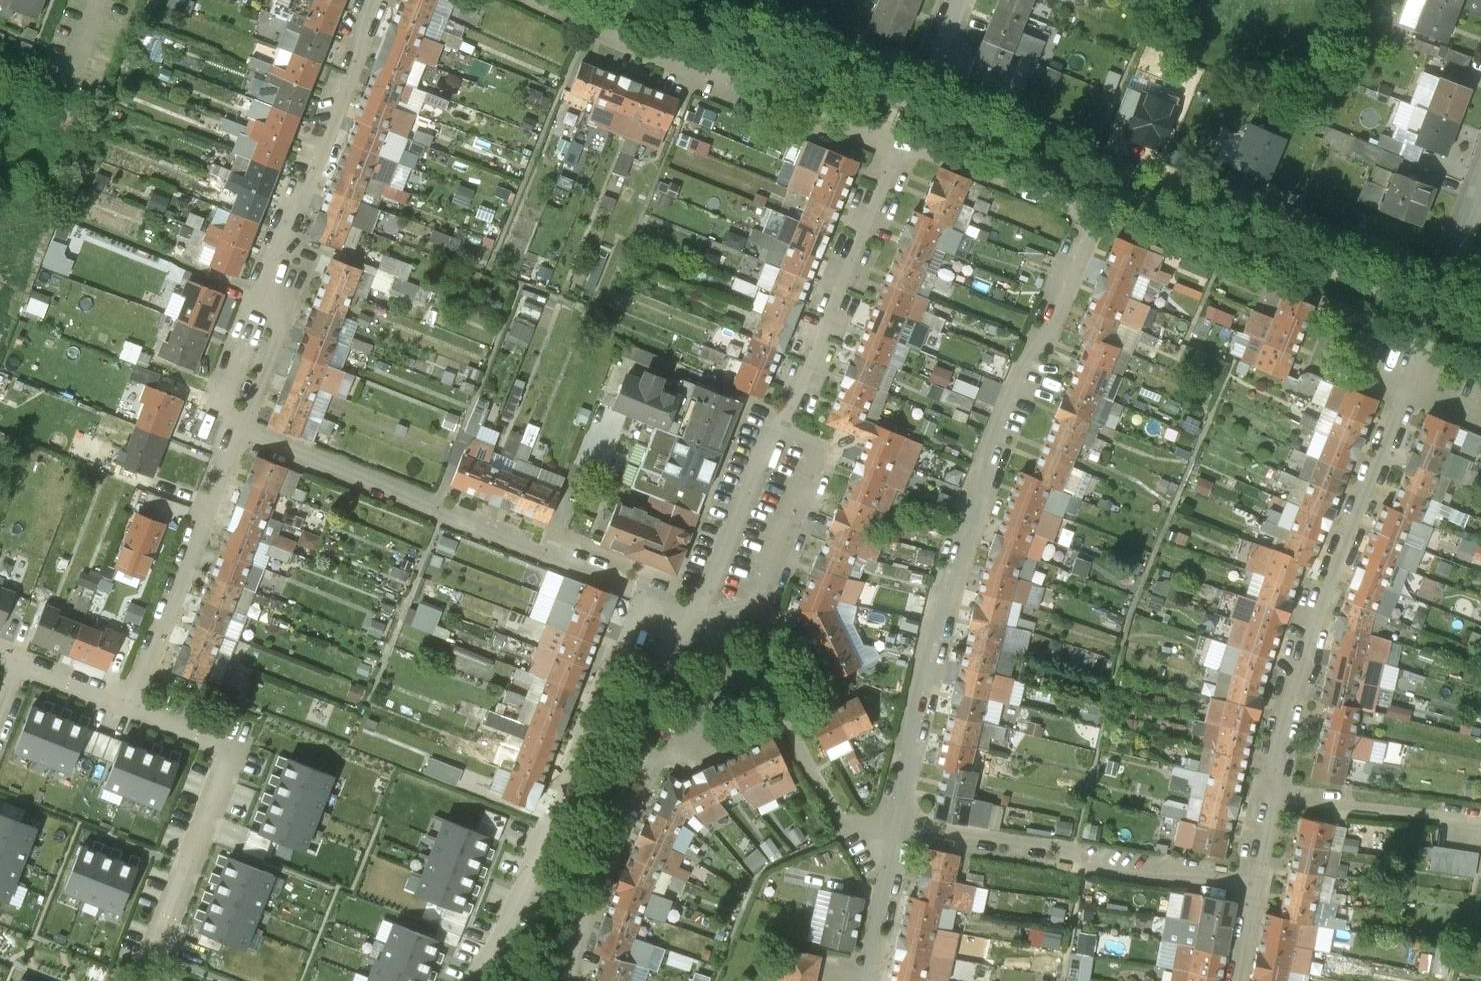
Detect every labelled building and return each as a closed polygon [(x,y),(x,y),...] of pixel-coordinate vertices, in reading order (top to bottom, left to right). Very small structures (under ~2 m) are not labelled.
[(3,3),(12,7),(36,16),(43,0),(0,0),(0,2),(3,3)] [(317,0),(314,0),(308,17),(293,11),(292,12),(289,20),(329,35),(339,9),(317,0)] [(292,11),(293,11),(308,17),(314,0),(297,0),(292,11)] [(339,9),(343,0),(317,0),(339,9)] [(430,12),(400,0),(392,23),(391,24),(421,36),(430,12)] [(400,0),(430,12),(435,0),(401,0),(400,0)] [(468,0),(453,0),(451,5),(475,16),(480,5),(468,0)] [(868,26),(900,38),(909,14),(911,14),(915,4),(914,3),(915,0),(878,0),(868,26)] [(996,4),(1025,16),(1031,0),(998,0),(996,4)] [(1435,0),(1425,0),(1414,29),(1445,41),(1457,8),(1435,0)] [(1457,8),(1461,0),(1435,0),(1457,8)] [(280,5),(272,1),(268,11),(279,16),(279,17),(289,20),(292,12),(282,8),(282,7),(281,5),(280,4),(280,5)] [(3,3),(0,10),(0,13),(9,17),(12,7),(3,3)] [(1025,16),(996,4),(982,39),(1011,50),(1035,60),(1042,40),(1019,31),(1025,16)] [(279,17),(273,15),(269,23),(285,29),(286,28),(289,20),(279,17)] [(329,35),(289,20),(286,28),(286,29),(279,47),(294,52),(294,53),(319,62),(329,35)] [(421,36),(391,24),(392,23),(391,23),(381,47),(412,59),(412,58),(426,64),(431,65),(439,43),(421,36)] [(35,30),(26,26),(22,36),(31,39),(35,30)] [(462,40),(438,30),(433,40),(457,50),(462,40)] [(1011,50),(982,39),(967,73),(997,84),(1011,50)] [(29,44),(20,40),(17,49),(26,53),(29,44)] [(294,52),(279,47),(272,65),(272,64),(268,73),(308,88),(319,62),(294,53),(294,52)] [(412,59),(381,47),(371,72),(372,72),(373,71),(403,83),(411,86),(416,88),(426,64),(412,58),(412,59)] [(1444,60),(1467,66),(1470,54),(1447,47),(1444,60)] [(272,64),(251,57),(248,65),(261,70),(268,73),(272,64)] [(1063,63),(1053,59),(1052,57),(1049,66),(1060,71),(1063,63)] [(606,71),(581,62),(569,92),(594,101),(606,71)] [(1060,71),(1049,66),(1046,71),(1058,76),(1060,71)] [(268,73),(261,70),(258,78),(265,81),(268,73)] [(403,83),(373,71),(372,72),(364,94),(393,106),(396,99),(405,102),(411,86),(403,83)] [(619,77),(606,71),(594,101),(587,120),(611,129),(630,79),(620,75),(619,77)] [(308,88),(268,73),(265,81),(258,100),(273,106),(273,105),(298,115),(308,88)] [(1470,89),(1439,77),(1427,109),(1457,120),(1470,89)] [(640,83),(630,79),(611,129),(634,138),(636,132),(637,132),(642,120),(641,120),(653,90),(639,84),(640,83)] [(1391,89),(1380,85),(1377,91),(1389,95),(1391,89)] [(1142,93),(1127,87),(1114,120),(1128,126),(1142,93)] [(1155,98),(1142,93),(1128,126),(1125,136),(1158,149),(1179,98),(1159,89),(1155,98)] [(653,90),(641,120),(642,120),(637,132),(642,134),(640,140),(658,147),(664,133),(659,131),(661,127),(666,129),(677,99),(653,90)] [(1389,95),(1377,91),(1375,98),(1386,102),(1389,95)] [(447,100),(427,92),(423,101),(444,109),(442,113),(451,116),(455,107),(446,103),(447,100)] [(256,99),(238,93),(232,109),(241,113),(250,117),(256,99)] [(393,106),(364,94),(354,119),(355,119),(356,118),(386,130),(398,135),(403,137),(412,113),(393,107),(393,106)] [(258,100),(256,99),(250,117),(251,117),(248,126),(288,141),(298,115),(273,105),(273,106),(258,100)] [(714,111),(688,104),(684,118),(710,125),(714,111)] [(1457,120),(1427,109),(1414,142),(1444,154),(1457,120)] [(250,117),(241,113),(237,123),(247,127),(248,126),(251,117),(250,117)] [(386,130),(356,118),(355,119),(347,142),(377,154),(386,130)] [(237,123),(226,119),(222,129),(241,137),(243,137),(247,127),(237,123)] [(1285,136),(1250,122),(1234,164),(1268,177),(1285,136)] [(288,141),(248,126),(247,127),(243,137),(241,137),(235,153),(252,159),(277,168),(288,141)] [(1383,148),(1328,126),(1322,142),(1377,163),(1383,148)] [(564,137),(559,136),(551,157),(563,162),(571,140),(576,130),(568,127),(564,137)] [(432,136),(416,130),(413,140),(424,145),(428,146),(432,136)] [(403,137),(398,135),(394,146),(420,156),(424,145),(413,140),(403,137)] [(582,145),(571,140),(563,162),(574,166),(582,145)] [(377,154),(347,142),(337,165),(367,177),(383,183),(386,184),(395,161),(376,154),(377,154)] [(828,151),(816,146),(810,161),(806,169),(818,174),(848,186),(858,162),(828,150),(828,151)] [(1224,158),(1200,148),(1195,161),(1219,170),(1224,158)] [(810,161),(785,151),(781,160),(793,165),(806,170),(806,169),(810,161)] [(621,152),(613,172),(625,177),(633,156),(621,152)] [(277,168),(252,159),(245,177),(231,171),(227,179),(267,195),(277,168)] [(793,165),(781,160),(777,170),(789,175),(793,165)] [(231,171),(221,167),(212,163),(208,172),(217,175),(217,176),(227,180),(227,179),(231,171)] [(639,164),(636,163),(633,171),(645,176),(649,168),(639,164)] [(367,177),(337,165),(328,189),(358,200),(367,177)] [(970,179),(940,167),(934,182),(933,181),(928,191),(960,203),(970,179)] [(848,186),(818,174),(806,169),(806,170),(802,181),(813,186),(809,197),(838,209),(848,186)] [(1434,184),(1397,170),(1391,186),(1368,178),(1360,199),(1420,222),(1434,184)] [(267,195),(227,179),(227,180),(224,188),(239,194),(232,212),(257,221),(267,195)] [(450,199),(466,205),(472,188),(456,182),(450,199)] [(386,184),(383,183),(379,193),(394,199),(405,203),(409,194),(398,189),(386,184)] [(668,186),(659,183),(656,190),(665,194),(668,186)] [(991,191),(981,187),(978,195),(988,199),(991,191)] [(1316,191),(1306,187),(1300,206),(1332,217),(1338,198),(1316,190),(1316,191)] [(358,200),(328,189),(320,211),(319,212),(349,224),(358,200)] [(960,203),(928,191),(924,200),(926,201),(921,214),(920,215),(943,224),(942,225),(960,232),(964,233),(967,224),(968,225),(968,224),(968,223),(969,219),(973,209),(973,208),(960,203)] [(767,198),(756,193),(752,202),(764,206),(767,198)] [(616,200),(603,195),(600,203),(612,208),(616,200)] [(838,209),(809,197),(799,221),(829,233),(838,209)] [(990,204),(976,198),(973,208),(973,209),(986,214),(990,204)] [(232,212),(217,206),(206,233),(246,248),(257,221),(232,212)] [(349,224),(319,212),(320,211),(318,211),(308,236),(340,249),(349,224)] [(943,224),(920,215),(921,214),(913,211),(907,225),(906,225),(902,234),(933,247),(942,225),(943,224)] [(799,221),(786,215),(777,238),(776,238),(819,256),(829,233),(799,221)] [(968,225),(967,224),(964,233),(975,238),(979,229),(968,225)] [(206,233),(195,228),(190,240),(201,245),(203,241),(206,233)] [(761,232),(753,229),(748,241),(756,244),(761,232)] [(819,256),(776,238),(777,238),(761,232),(756,244),(770,250),(765,261),(780,267),(810,279),(819,256)] [(964,233),(960,232),(956,241),(971,247),(975,238),(964,233)] [(246,248),(206,233),(203,241),(218,247),(210,266),(235,275),(246,248)] [(933,247),(902,234),(898,244),(899,245),(894,258),(923,270),(933,247)] [(1160,255),(1116,238),(1106,262),(1136,274),(1136,273),(1149,278),(1160,282),(1165,284),(1169,275),(1154,269),(1160,255)] [(1044,253),(1027,246),(1023,255),(1040,262),(1044,253)] [(350,258),(333,252),(331,258),(348,264),(350,258)] [(411,265),(383,255),(378,269),(393,274),(405,279),(411,265)] [(331,258),(322,282),(351,294),(352,293),(364,298),(369,286),(374,275),(361,269),(363,264),(363,263),(350,258),(348,264),(331,258)] [(923,270),(894,258),(884,282),(914,294),(923,270)] [(1136,274),(1106,262),(1101,276),(1099,275),(1095,285),(1126,297),(1127,297),(1139,302),(1140,302),(1145,288),(1145,287),(1149,278),(1136,273),(1136,274)] [(378,269),(377,268),(376,269),(363,264),(361,269),(374,275),(369,286),(421,306),(423,302),(428,290),(410,283),(392,276),(393,274),(378,269)] [(948,269),(938,265),(934,275),(944,279),(948,269)] [(810,279),(780,267),(770,291),(800,303),(801,301),(810,279)] [(751,273),(741,269),(737,277),(750,282),(752,277),(751,273)] [(934,275),(929,286),(946,293),(951,282),(944,279),(934,275)] [(758,286),(737,278),(733,288),(753,296),(754,296),(758,286)] [(1160,282),(1149,278),(1145,287),(1145,288),(1157,292),(1160,284),(1160,282)] [(222,293),(188,280),(182,295),(187,297),(178,320),(207,331),(222,293)] [(351,294),(322,282),(312,305),(342,317),(351,294)] [(914,294),(884,282),(874,305),(904,317),(915,322),(917,322),(927,298),(914,294)] [(1172,289),(1160,284),(1157,292),(1168,297),(1172,289)] [(1126,297),(1095,285),(1091,295),(1092,295),(1087,309),(1117,321),(1127,325),(1132,314),(1134,315),(1139,302),(1127,297),(1126,297)] [(800,303),(770,291),(758,286),(754,296),(753,296),(749,308),(761,313),(761,314),(792,327),(793,326),(792,326),(795,318),(802,302),(801,301),(800,303)] [(1313,306),(1283,293),(1273,318),(1303,330),(1313,306)] [(169,307),(159,304),(156,311),(166,315),(169,307)] [(342,317),(312,305),(303,330),(304,330),(305,330),(335,341),(335,340),(334,340),(342,317)] [(904,317),(874,305),(865,329),(895,341),(904,317)] [(1117,321),(1087,309),(1077,334),(1088,338),(1088,337),(1129,353),(1131,354),(1136,340),(1135,339),(1139,330),(1127,325),(1117,321)] [(160,313),(155,324),(161,327),(166,315),(156,311),(156,312),(160,313)] [(371,317),(360,312),(356,323),(367,327),(371,317)] [(792,327),(761,314),(751,337),(781,349),(780,351),(781,351),(788,335),(792,327),(792,328),(792,327)] [(1134,315),(1132,314),(1127,325),(1139,330),(1140,330),(1144,320),(1134,315)] [(737,322),(726,317),(722,326),(734,330),(737,322)] [(511,318),(504,346),(524,352),(532,324),(511,318)] [(1303,330),(1273,318),(1264,341),(1263,342),(1293,354),(1303,330)] [(207,331),(178,320),(169,342),(164,340),(158,356),(192,369),(207,331)] [(929,326),(917,322),(915,322),(910,332),(922,337),(926,329),(927,330),(929,326)] [(1258,326),(1248,322),(1244,331),(1254,335),(1258,326)] [(895,341),(865,329),(855,352),(885,364),(895,341)] [(1241,332),(1232,329),(1228,338),(1237,342),(1241,332)] [(335,341),(305,330),(304,330),(296,353),(325,365),(326,364),(338,369),(343,355),(344,355),(347,346),(335,340),(335,341)] [(1140,330),(1139,330),(1135,339),(1136,340),(1153,347),(1157,338),(1140,330)] [(1293,354),(1263,342),(1264,341),(1250,336),(1240,360),(1253,366),(1283,378),(1293,354)] [(372,345),(350,337),(347,345),(348,346),(358,349),(369,353),(372,345)] [(781,349),(751,337),(742,361),(771,373),(780,351),(781,349)] [(1129,353),(1088,337),(1088,338),(1079,360),(1109,372),(1120,377),(1129,353)] [(150,347),(142,343),(139,351),(138,351),(133,364),(145,368),(150,355),(148,354),(150,347)] [(358,349),(348,346),(347,345),(347,346),(344,355),(365,364),(369,353),(358,349)] [(669,361),(631,345),(626,358),(664,373),(669,361)] [(724,354),(707,347),(703,357),(720,364),(724,354)] [(885,364),(855,352),(850,365),(848,365),(844,375),(876,387),(885,364)] [(325,365),(296,353),(287,375),(286,375),(285,376),(316,388),(317,388),(328,392),(331,383),(348,389),(349,389),(356,392),(358,387),(334,378),(338,369),(326,364),(325,365)] [(1109,372),(1079,360),(1069,383),(1099,396),(1099,395),(1109,372)] [(771,373),(742,361),(737,372),(725,366),(719,380),(761,397),(771,373)] [(644,372),(630,367),(617,400),(613,409),(614,410),(632,417),(721,451),(740,402),(679,378),(673,393),(658,387),(661,378),(645,372),(644,372)] [(876,387),(844,375),(840,384),(842,385),(836,398),(866,411),(878,415),(887,392),(876,387)] [(316,388),(285,376),(285,377),(286,377),(281,391),(280,391),(277,400),(307,412),(316,388)] [(516,378),(502,414),(510,417),(524,382),(516,378)] [(978,387),(956,379),(952,390),(974,398),(978,387)] [(1347,388),(1334,382),(1324,407),(1337,412),(1366,424),(1376,400),(1347,388)] [(348,389),(331,383),(328,392),(369,408),(373,398),(356,392),(349,389),(348,389)] [(1099,396),(1069,383),(1064,397),(1062,397),(1058,406),(1089,419),(1089,420),(1102,425),(1108,411),(1106,410),(1110,400),(1099,395),(1099,396)] [(181,399),(147,385),(141,400),(146,402),(137,425),(166,437),(181,399)] [(614,396),(600,390),(595,402),(613,409),(617,400),(613,399),(614,396)] [(973,400),(952,392),(948,402),(968,411),(973,400)] [(478,398),(464,431),(476,435),(488,402),(478,398)] [(866,411),(836,398),(830,414),(826,423),(867,439),(873,425),(874,425),(878,415),(866,411)] [(307,412),(277,400),(267,424),(298,436),(311,441),(316,429),(315,428),(320,417),(307,412)] [(1122,405),(1110,400),(1106,410),(1108,411),(1118,415),(1122,405)] [(613,409),(595,402),(583,433),(602,440),(614,410),(613,409)] [(492,404),(483,425),(494,429),(502,408),(492,404)] [(1089,419),(1058,406),(1054,416),(1056,417),(1050,430),(1080,443),(1091,447),(1094,437),(1099,425),(1089,421),(1089,420),(1089,419)] [(1366,424),(1337,412),(1324,407),(1323,407),(1318,420),(1319,420),(1314,430),(1316,431),(1327,435),(1327,436),(1358,448),(1362,439),(1361,438),(1366,424)] [(632,417),(614,410),(602,440),(620,448),(632,417)] [(1318,420),(1303,412),(1298,422),(1314,430),(1319,420),(1318,420)] [(1457,426),(1427,414),(1417,438),(1447,450),(1457,426)] [(334,423),(320,417),(315,428),(316,429),(330,434),(334,423)] [(721,451),(632,417),(620,448),(609,478),(697,513),(721,451)] [(124,423),(114,419),(111,427),(121,431),(121,430),(124,423)] [(137,427),(126,423),(124,423),(121,430),(123,430),(118,443),(124,446),(118,461),(151,475),(166,437),(137,425),(137,427)] [(522,437),(512,460),(515,461),(517,461),(516,462),(524,465),(538,428),(527,424),(522,437)] [(874,425),(873,425),(867,439),(863,449),(911,469),(921,444),(874,425)] [(1080,443),(1050,430),(1040,454),(1070,466),(1080,443)] [(1358,448),(1327,436),(1327,435),(1316,431),(1306,454),(1307,455),(1348,471),(1353,458),(1354,458),(1358,448)] [(1460,451),(1473,456),(1478,445),(1477,445),(1480,436),(1468,431),(1460,451)] [(522,437),(510,432),(501,455),(512,460),(522,437)] [(1105,442),(1094,437),(1091,447),(1102,452),(1103,450),(1102,450),(1105,442)] [(1447,450),(1417,438),(1412,452),(1410,451),(1406,461),(1438,474),(1447,450)] [(473,439),(464,449),(462,455),(462,454),(450,484),(475,494),(486,464),(491,451),(493,446),(473,439)] [(911,469),(863,449),(858,462),(856,462),(852,472),(883,484),(884,483),(902,491),(911,469)] [(1306,454),(1294,449),(1290,458),(1303,464),(1307,455),(1306,454)] [(512,460),(501,455),(491,451),(486,464),(475,494),(488,499),(488,501),(498,504),(510,473),(515,461),(512,460)] [(1070,466),(1040,454),(1031,476),(1031,477),(1050,485),(1049,486),(1060,490),(1073,496),(1083,471),(1070,466)] [(1348,471),(1307,455),(1303,464),(1298,478),(1305,481),(1308,483),(1338,495),(1348,471)] [(285,467),(255,456),(246,480),(276,492),(285,467)] [(1438,474),(1406,461),(1402,471),(1404,471),(1398,485),(1428,497),(1438,474)] [(524,465),(516,462),(512,474),(510,473),(498,504),(508,508),(508,507),(522,512),(534,482),(539,470),(524,465)] [(1298,478),(1280,470),(1276,480),(1293,487),(1294,488),(1298,478)] [(883,484),(852,472),(848,481),(850,482),(844,496),(885,512),(886,512),(895,489),(883,484)] [(1050,485),(1031,477),(1031,476),(1020,472),(1011,497),(1041,509),(1040,510),(1051,514),(1058,497),(1057,497),(1060,490),(1049,486),(1050,485)] [(1169,483),(1159,478),(1154,488),(1164,493),(1169,483)] [(1305,481),(1298,478),(1294,488),(1293,487),(1288,501),(1288,502),(1299,506),(1299,507),(1330,519),(1334,509),(1332,509),(1338,495),(1308,483),(1305,481)] [(276,492),(246,480),(237,503),(236,502),(236,503),(267,515),(276,492)] [(534,482),(522,512),(547,522),(558,492),(534,482)] [(1428,497),(1398,485),(1389,507),(1389,508),(1419,520),(1428,497)] [(305,492),(292,486),(288,496),(301,501),(305,492)] [(1073,496),(1060,490),(1057,497),(1058,497),(1070,502),(1069,504),(1099,517),(1102,509),(1073,496)] [(1451,495),(1443,492),(1439,502),(1447,505),(1451,495)] [(921,499),(909,494),(905,506),(916,510),(916,509),(917,510),(921,499)] [(885,512),(844,496),(839,509),(837,508),(833,518),(864,531),(869,519),(880,523),(885,512)] [(1041,509),(1011,497),(1002,520),(1032,532),(1032,533),(1050,540),(1059,517),(1051,514),(1040,510),(1041,509)] [(1299,506),(1288,502),(1282,515),(1269,509),(1264,520),(1289,530),(1319,542),(1325,528),(1326,529),(1330,519),(1299,507),(1299,506)] [(267,515),(236,503),(235,504),(236,505),(228,527),(257,539),(258,539),(257,539),(269,544),(273,534),(274,534),(279,521),(267,516),(267,515)] [(644,511),(633,507),(632,509),(617,503),(600,542),(674,571),(690,531),(671,524),(644,514),(645,511),(644,511)] [(1419,520),(1389,508),(1389,507),(1382,504),(1377,514),(1378,515),(1372,529),(1402,541),(1411,519),(1418,522),(1419,520)] [(674,516),(646,506),(644,511),(645,511),(644,514),(671,524),(674,516)] [(296,515),(284,511),(280,521),(293,526),(294,524),(293,523),(296,515)] [(906,519),(886,512),(885,512),(880,523),(880,524),(889,527),(902,530),(906,519)] [(162,524),(136,514),(116,566),(143,576),(162,524)] [(1443,518),(1434,515),(1430,525),(1439,528),(1443,518)] [(864,531),(833,518),(829,528),(831,529),(825,542),(855,554),(865,558),(865,559),(874,560),(883,539),(864,531)] [(1032,532),(1002,520),(997,534),(995,534),(991,543),(1023,556),(1023,555),(1035,559),(1037,560),(1046,539),(1031,533),(1032,533),(1032,532)] [(1319,542),(1289,530),(1264,520),(1260,529),(1276,536),(1271,548),(1273,549),(1272,550),(1302,562),(1302,564),(1309,566),(1319,542)] [(1429,527),(1422,524),(1418,532),(1426,535),(1428,531),(1436,534),(1439,528),(1430,525),(1429,527)] [(257,539),(228,527),(218,551),(220,552),(220,551),(248,562),(249,561),(262,567),(267,554),(266,553),(269,544),(257,539),(258,539),(257,539)] [(1402,541),(1372,529),(1362,552),(1392,565),(1392,564),(1404,569),(1411,572),(1420,549),(1402,541)] [(274,534),(273,534),(269,544),(290,552),(294,541),(274,534)] [(855,554),(825,542),(820,556),(818,555),(814,565),(845,578),(855,554)] [(1023,556),(991,543),(988,553),(989,554),(984,568),(1027,581),(1035,559),(1023,555),(1023,556)] [(1271,548),(1254,543),(1245,569),(1246,569),(1254,571),(1264,575),(1264,576),(1294,586),(1302,564),(1302,562),(1272,550),(1273,549),(1271,548)] [(290,552),(269,544),(266,553),(267,554),(286,561),(290,552)] [(1477,545),(1473,557),(1480,560),(1480,547),(1477,545)] [(248,562),(220,551),(220,552),(211,575),(241,586),(253,590),(254,591),(263,567),(262,567),(249,561),(248,562)] [(1392,565),(1362,552),(1357,566),(1356,565),(1352,575),(1383,588),(1395,593),(1400,579),(1401,576),(1404,569),(1392,564),(1392,565)] [(874,560),(865,559),(862,568),(873,573),(877,562),(874,560)] [(845,578),(814,565),(810,575),(812,575),(806,589),(836,601),(845,578)] [(25,571),(15,566),(9,583),(19,586),(25,571)] [(1027,581),(984,568),(978,592),(1009,599),(1010,599),(1010,600),(1022,603),(1023,604),(1029,582),(1027,581)] [(1254,571),(1246,569),(1242,580),(1250,582),(1254,571)] [(1411,572),(1404,569),(1401,576),(1400,579),(1415,585),(1419,575),(1411,572)] [(98,578),(82,571),(78,583),(85,586),(81,596),(90,599),(97,582),(96,581),(98,578)] [(1264,575),(1254,571),(1250,582),(1245,597),(1256,601),(1256,600),(1288,611),(1291,601),(1289,600),(1294,586),(1264,576),(1264,575)] [(241,586),(211,575),(202,598),(232,610),(232,609),(244,614),(253,590),(241,586)] [(1383,588),(1352,575),(1348,585),(1349,586),(1344,599),(1373,612),(1383,588)] [(585,583),(571,579),(562,601),(575,607),(575,608),(605,619),(605,620),(606,621),(616,596),(585,583)] [(90,599),(85,612),(95,616),(106,585),(97,582),(90,599)] [(2,627),(15,593),(0,587),(0,626),(2,627)] [(836,601),(806,589),(797,611),(808,633),(837,620),(832,609),(836,601)] [(1009,599),(978,592),(975,607),(973,606),(971,617),(1003,624),(1004,624),(1016,627),(1018,618),(1019,618),(1020,613),(1019,613),(1021,604),(1022,603),(1010,600),(1010,599),(1009,599)] [(1245,597),(1237,594),(1229,618),(1235,620),(1248,625),(1248,624),(1278,634),(1283,620),(1284,621),(1288,611),(1256,600),(1256,601),(1245,597)] [(1161,598),(1151,595),(1148,606),(1157,609),(1161,598)] [(232,610),(202,598),(192,621),(222,633),(232,610)] [(407,622),(430,631),(439,608),(417,599),(407,622)] [(1373,612),(1344,599),(1340,608),(1338,615),(1337,615),(1335,625),(1376,635),(1379,627),(1383,628),(1384,624),(1387,617),(1373,612)] [(128,601),(122,615),(138,622),(144,607),(128,601)] [(59,611),(44,605),(31,638),(69,653),(80,624),(57,615),(59,611)] [(869,609),(857,606),(855,617),(867,619),(869,609)] [(605,619),(575,608),(566,631),(596,643),(605,620),(605,619)] [(1120,617),(1108,612),(1105,621),(1117,626),(1120,617)] [(521,618),(509,613),(505,625),(517,629),(521,618)] [(1003,624),(971,617),(968,627),(970,627),(966,641),(998,648),(1014,652),(1024,655),(1030,632),(1016,628),(1016,627),(1004,624),(1003,624)] [(1406,624),(1387,617),(1384,624),(1404,630),(1406,624)] [(1019,618),(1018,618),(1016,627),(1016,628),(1030,632),(1033,622),(1019,618)] [(837,620),(808,633),(819,656),(848,642),(849,644),(864,647),(866,638),(859,636),(862,625),(837,619),(837,620)] [(1248,625),(1235,620),(1227,643),(1240,648),(1270,658),(1278,634),(1248,624),(1248,625)] [(222,633),(192,621),(183,644),(183,645),(213,657),(222,633)] [(105,628),(103,633),(80,624),(69,653),(107,668),(120,634),(105,628)] [(862,625),(859,636),(866,638),(872,639),(875,628),(862,625)] [(1376,635),(1335,625),(1332,636),(1334,636),(1331,650),(1362,657),(1375,660),(1381,662),(1386,639),(1376,635)] [(596,643),(566,631),(557,655),(586,666),(596,643)] [(998,648),(966,641),(960,666),(992,673),(1004,676),(1008,677),(1014,652),(998,648)] [(848,642),(819,656),(831,680),(844,673),(860,666),(849,644),(848,642)] [(493,660),(450,643),(448,650),(490,667),(493,660)] [(1270,658),(1240,648),(1227,643),(1225,643),(1217,670),(1220,671),(1232,674),(1263,682),(1270,658)] [(213,657),(183,645),(183,644),(182,644),(172,669),(204,681),(213,657)] [(544,650),(536,647),(531,659),(539,662),(544,650)] [(586,666),(557,655),(544,650),(539,662),(552,667),(547,678),(577,690),(586,666)] [(1362,657),(1331,650),(1325,675),(1369,685),(1372,672),(1375,660),(1362,657)] [(1384,663),(1375,660),(1372,672),(1384,675),(1384,674),(1391,677),(1394,668),(1384,664),(1384,663)] [(992,673),(960,666),(957,680),(955,680),(953,690),(986,697),(989,684),(1000,687),(1001,687),(1004,676),(992,673)] [(535,675),(516,667),(513,677),(531,684),(535,675)] [(1217,670),(1207,668),(1205,677),(1218,680),(1220,671),(1217,670)] [(1263,682),(1232,674),(1220,671),(1218,680),(1213,698),(1225,700),(1226,700),(1258,707),(1261,697),(1259,697),(1263,682)] [(844,673),(831,680),(837,692),(847,688),(847,687),(846,684),(847,681),(844,673)] [(547,679),(535,675),(531,684),(526,697),(538,702),(568,713),(577,690),(547,678),(547,679)] [(1369,685),(1325,675),(1322,690),(1321,690),(1318,701),(1327,703),(1327,701),(1359,708),(1370,711),(1376,686),(1369,685)] [(239,688),(220,681),(215,693),(234,701),(239,688)] [(847,688),(837,692),(841,699),(850,695),(847,688)] [(525,696),(507,689),(502,702),(520,709),(525,696)] [(986,697),(953,690),(950,700),(952,701),(948,715),(980,722),(980,721),(997,726),(1002,701),(997,700),(988,698),(986,697)] [(1013,695),(999,691),(997,700),(1002,701),(1011,704),(1013,695)] [(526,697),(525,696),(520,709),(521,709),(517,721),(529,725),(538,702),(526,697)] [(857,697),(833,709),(847,738),(871,726),(857,697)] [(1258,707),(1226,700),(1225,700),(1213,698),(1211,697),(1206,721),(1206,722),(1220,725),(1220,724),(1251,731),(1254,717),(1256,717),(1258,707)] [(1359,708),(1327,701),(1327,703),(1322,726),(1353,733),(1359,708)] [(568,713),(538,702),(529,725),(559,737),(568,713)] [(33,757),(51,713),(32,705),(14,750),(33,757)] [(1406,709),(1388,705),(1386,714),(1403,719),(1406,709)] [(847,738),(833,709),(809,720),(823,749),(825,749),(830,760),(845,753),(845,752),(852,749),(847,738)] [(513,719),(489,710),(484,724),(508,733),(513,719)] [(33,757),(51,765),(69,720),(51,713),(33,757)] [(980,722),(948,715),(943,740),(974,747),(980,722)] [(517,721),(513,719),(508,733),(524,739),(529,725),(517,721)] [(1251,731),(1220,724),(1220,725),(1206,722),(1206,721),(1195,719),(1193,729),(1205,732),(1201,746),(1214,749),(1245,756),(1251,731)] [(88,727),(69,720),(51,765),(70,772),(88,727)] [(559,737),(529,725),(524,739),(520,749),(550,761),(559,737)] [(1005,729),(991,725),(988,737),(1002,740),(1005,729)] [(1353,733),(1322,726),(1316,751),(1347,758),(1348,757),(1360,759),(1362,749),(1365,737),(1353,734),(1353,733)] [(772,738),(748,750),(762,779),(763,778),(771,789),(778,786),(778,785),(782,784),(782,783),(792,778),(793,779),(798,777),(791,765),(786,767),(786,766),(772,738)] [(104,785),(123,793),(141,748),(122,740),(104,785)] [(974,747),(943,740),(936,766),(944,767),(944,766),(968,771),(968,770),(974,747)] [(1214,749),(1201,746),(1200,751),(1201,751),(1199,761),(1200,761),(1197,771),(1198,771),(1208,773),(1239,781),(1245,756),(1214,749)] [(141,800),(159,755),(141,748),(123,793),(141,800)] [(550,761),(520,749),(511,772),(541,784),(541,783),(550,761)] [(852,749),(845,752),(845,753),(852,766),(858,762),(852,750),(853,749),(852,749)] [(1362,749),(1360,759),(1384,764),(1386,754),(1362,749)] [(748,750),(725,761),(739,790),(747,801),(748,801),(752,806),(775,795),(772,791),(771,789),(763,778),(762,779),(748,750)] [(502,758),(483,751),(479,761),(499,768),(502,758)] [(1347,758),(1316,751),(1313,765),(1312,765),(1310,777),(1321,779),(1341,783),(1347,758)] [(178,762),(159,755),(141,800),(161,807),(178,762)] [(281,777),(326,795),(333,776),(288,758),(281,777)] [(461,770),(431,758),(425,773),(455,785),(461,770)] [(1199,761),(1186,758),(1184,768),(1197,771),(1200,761),(1199,761)] [(725,761),(712,767),(712,766),(702,770),(717,801),(739,790),(725,761)] [(1184,768),(1174,766),(1172,765),(1170,775),(1194,780),(1195,781),(1198,771),(1197,771),(1184,768)] [(968,771),(944,766),(944,767),(939,791),(971,798),(976,772),(968,770),(968,771)] [(1001,770),(989,767),(987,775),(999,777),(1001,770)] [(702,770),(692,775),(693,776),(681,782),(680,782),(694,812),(703,823),(726,812),(717,801),(702,770)] [(1208,773),(1198,771),(1195,781),(1194,780),(1190,796),(1202,798),(1235,806),(1238,795),(1236,795),(1239,781),(1208,773)] [(541,784),(511,772),(502,797),(533,809),(543,784),(541,783),(541,784)] [(681,782),(669,775),(651,810),(680,824),(684,816),(694,812),(680,782),(681,782)] [(281,777),(274,795),(319,813),(326,795),(281,777)] [(792,778),(782,783),(782,784),(790,795),(799,789),(793,779),(792,778)] [(971,798),(939,791),(934,817),(965,824),(965,823),(985,827),(990,803),(971,798)] [(311,831),(319,813),(274,795),(266,813),(311,831)] [(1235,806),(1202,798),(1190,796),(1187,809),(1188,809),(1186,820),(1186,821),(1196,823),(1197,822),(1228,830),(1231,815),(1233,816),(1235,806)] [(1187,809),(1171,805),(1168,816),(1186,820),(1188,809),(1187,809)] [(477,830),(498,836),(504,816),(483,809),(477,830)] [(680,824),(651,810),(645,823),(643,822),(639,832),(670,847),(670,846),(680,824)] [(0,813),(0,835),(29,846),(36,827),(0,813)] [(311,831),(266,813),(259,832),(304,850),(311,831)] [(1186,820),(1168,816),(1166,826),(1183,830),(1186,821),(1186,820)] [(1332,824),(1312,820),(1312,819),(1300,817),(1298,828),(1295,843),(1326,850),(1327,849),(1339,851),(1339,849),(1356,852),(1358,841),(1342,838),(1345,827),(1332,825),(1332,824)] [(437,839),(482,856),(489,837),(444,820),(437,839)] [(1228,830),(1197,822),(1196,823),(1191,848),(1222,856),(1228,830)] [(670,847),(639,832),(634,841),(636,842),(630,855),(659,869),(659,870),(671,875),(676,866),(682,853),(681,853),(681,852),(670,846),(670,847)] [(0,835),(0,856),(22,864),(29,846),(0,835)] [(430,857),(475,874),(482,856),(437,839),(430,857)] [(1326,850),(1295,843),(1289,867),(1321,875),(1321,874),(1333,877),(1333,876),(1333,874),(1335,863),(1336,864),(1339,851),(1327,849),(1326,850)] [(100,852),(81,845),(64,890),(83,897),(100,852)] [(694,852),(685,846),(681,852),(681,853),(682,853),(696,863),(701,857),(694,852)] [(1432,847),(1418,846),(1417,857),(1430,860),(1432,847)] [(1444,848),(1433,846),(1430,860),(1429,869),(1440,871),(1444,848)] [(1455,850),(1444,848),(1440,871),(1451,872),(1455,850)] [(958,856),(927,849),(924,864),(922,864),(920,874),(953,881),(958,856)] [(1466,852),(1455,850),(1451,872),(1462,874),(1466,852)] [(100,852),(83,897),(101,905),(118,859),(100,852)] [(759,852),(747,863),(754,871),(766,860),(759,852)] [(1477,853),(1466,852),(1462,874),(1473,876),(1477,853)] [(659,869),(630,855),(624,869),(622,868),(619,878),(650,891),(649,892),(662,897),(667,884),(666,884),(671,875),(659,870),(659,869)] [(0,856),(0,877),(14,882),(22,864),(0,856)] [(274,874),(228,857),(221,875),(266,893),(274,874)] [(423,875),(468,893),(475,874),(430,857),(423,875)] [(118,859),(101,905),(119,912),(137,867),(118,859)] [(1336,864),(1335,863),(1333,874),(1345,876),(1347,866),(1336,864)] [(676,866),(671,875),(684,881),(688,872),(676,866)] [(1321,875),(1289,867),(1284,892),(1315,899),(1315,900),(1326,902),(1326,901),(1328,891),(1330,892),(1333,877),(1321,874),(1321,875)] [(953,881),(920,874),(918,884),(919,885),(916,898),(916,899),(940,904),(939,905),(953,908),(959,910),(962,897),(950,894),(953,881)] [(983,876),(967,874),(965,883),(981,886),(983,876)] [(266,893),(221,875),(214,894),(259,911),(266,893)] [(468,893),(423,875),(415,894),(460,911),(468,893)] [(671,875),(666,884),(667,884),(680,890),(684,881),(671,875)] [(0,877),(0,899),(7,901),(14,882),(0,877)] [(650,891),(619,878),(615,888),(616,888),(611,903),(641,914),(654,919),(655,918),(653,918),(656,909),(657,909),(662,897),(649,892),(650,891)] [(1203,895),(1184,891),(1181,910),(1180,918),(1187,920),(1198,922),(1198,921),(1229,927),(1234,901),(1203,895)] [(1330,892),(1328,891),(1326,901),(1336,903),(1343,904),(1344,894),(1330,892)] [(863,898),(831,892),(826,917),(857,924),(863,898)] [(1315,899),(1284,892),(1278,916),(1278,917),(1296,920),(1296,921),(1316,925),(1321,926),(1321,925),(1323,915),(1333,917),(1336,903),(1326,901),(1326,902),(1315,900),(1315,899)] [(259,911),(214,894),(207,912),(252,929),(259,911)] [(940,904),(916,899),(916,898),(908,896),(903,922),(934,929),(934,928),(948,931),(953,908),(939,905),(940,904)] [(976,899),(962,897),(959,910),(973,912),(976,899)] [(641,914),(611,903),(606,916),(604,915),(601,925),(633,937),(641,914)] [(1063,919),(1064,908),(1050,906),(1049,918),(1063,919)] [(1181,910),(1168,908),(1167,916),(1180,918),(1181,910)] [(657,909),(656,909),(653,918),(655,918),(665,922),(668,913),(657,909)] [(252,929),(207,912),(199,931),(244,948),(252,929)] [(1296,920),(1278,917),(1278,916),(1265,913),(1259,939),(1291,945),(1303,947),(1311,949),(1316,925),(1296,921),(1296,920)] [(1167,916),(1157,915),(1155,924),(1165,926),(1164,929),(1184,932),(1187,920),(1180,918),(1167,916)] [(1333,917),(1323,915),(1321,925),(1343,929),(1345,920),(1333,917)] [(857,924),(826,917),(820,943),(851,950),(857,924)] [(1229,927),(1198,921),(1198,922),(1187,920),(1184,932),(1164,929),(1162,939),(1193,945),(1193,946),(1224,952),(1229,927)] [(934,929),(903,922),(899,936),(898,936),(896,946),(929,953),(934,929)] [(387,943),(431,960),(439,942),(394,924),(387,943)] [(633,937),(601,925),(597,935),(599,936),(593,951),(602,954),(602,953),(633,964),(633,963),(643,966),(651,944),(633,937)] [(955,934),(946,932),(944,940),(953,942),(955,934)] [(1060,937),(1043,934),(1041,945),(1058,948),(1060,937)] [(774,947),(767,979),(775,980),(782,980),(788,951),(790,951),(792,939),(786,937),(784,944),(774,947)] [(1291,945),(1259,939),(1257,954),(1255,953),(1253,964),(1298,972),(1303,947),(1291,945)] [(421,977),(421,978),(424,979),(431,960),(387,943),(380,960),(379,960),(421,977)] [(1193,946),(1179,943),(1174,968),(1220,977),(1224,952),(1193,946)] [(896,946),(893,957),(895,957),(892,971),(923,978),(939,980),(943,980),(948,958),(941,956),(941,957),(929,954),(929,953),(896,946)] [(788,951),(782,980),(812,980),(818,958),(790,951),(788,951)] [(1081,954),(1069,952),(1065,977),(1077,978),(1077,973),(1081,954)] [(602,953),(602,954),(594,976),(606,980),(627,980),(633,964),(602,953)] [(377,980),(420,980),(421,978),(421,977),(379,960),(380,960),(376,959),(369,978),(377,980)] [(1253,964),(1251,974),(1253,974),(1251,980),(1302,980),(1304,974),(1298,972),(1253,964)] [(1174,968),(1172,980),(1219,980),(1220,977),(1174,968)] [(892,971),(890,980),(923,980),(923,978),(892,971)] [(694,973),(691,980),(708,980),(709,978),(694,973)]
